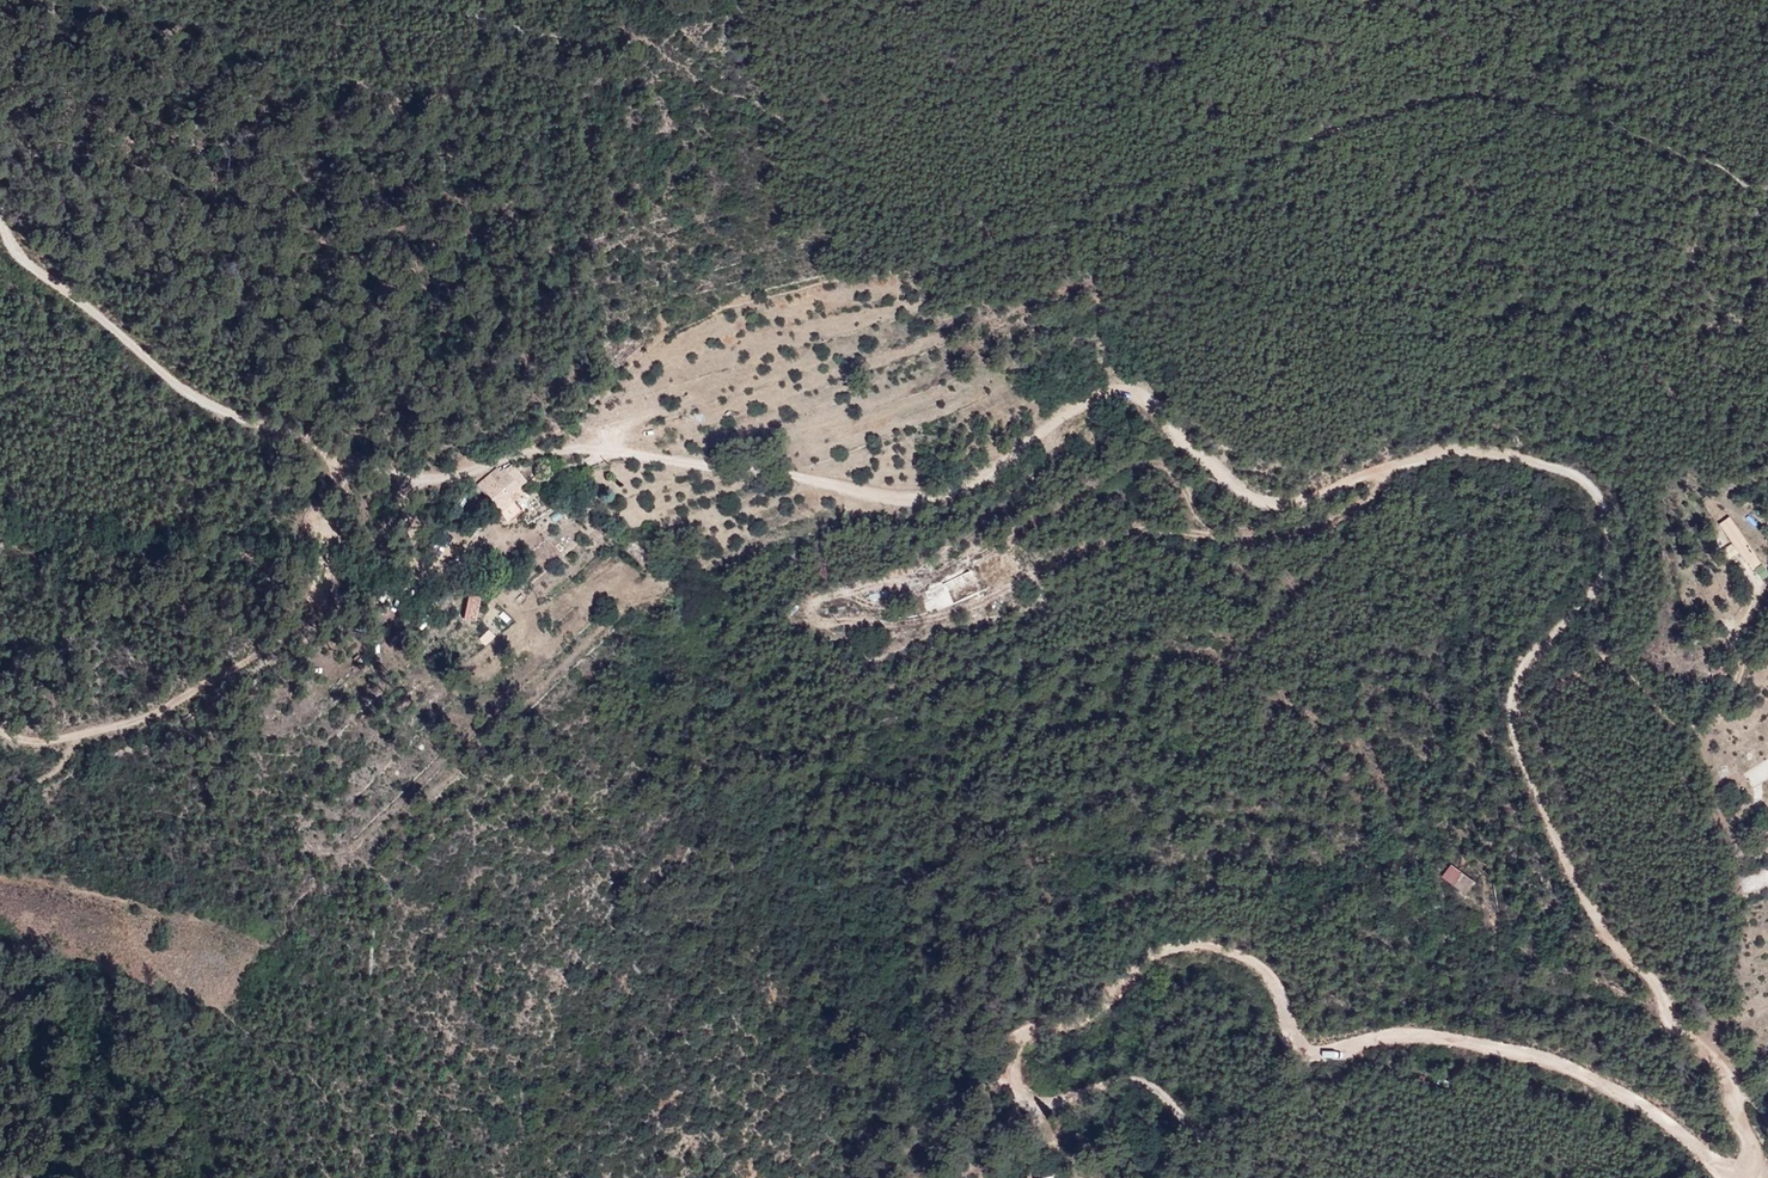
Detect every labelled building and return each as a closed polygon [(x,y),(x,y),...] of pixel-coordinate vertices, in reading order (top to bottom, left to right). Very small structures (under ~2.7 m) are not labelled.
[(887,40),(874,44),(877,56),(890,53),(887,40)] [(499,469),(479,485),(500,509),(530,484),(512,462),(501,471),(499,469)] [(1732,520),(1722,526),(1737,547),(1746,540),(1732,520)] [(1458,884),(1464,874),(1452,862),(1456,857),(1446,847),(1433,863),(1449,880),(1451,877),(1458,884)] [(1038,1169),(1041,1177),(1053,1177),(1059,1177),(1055,1164),(1038,1169)]
